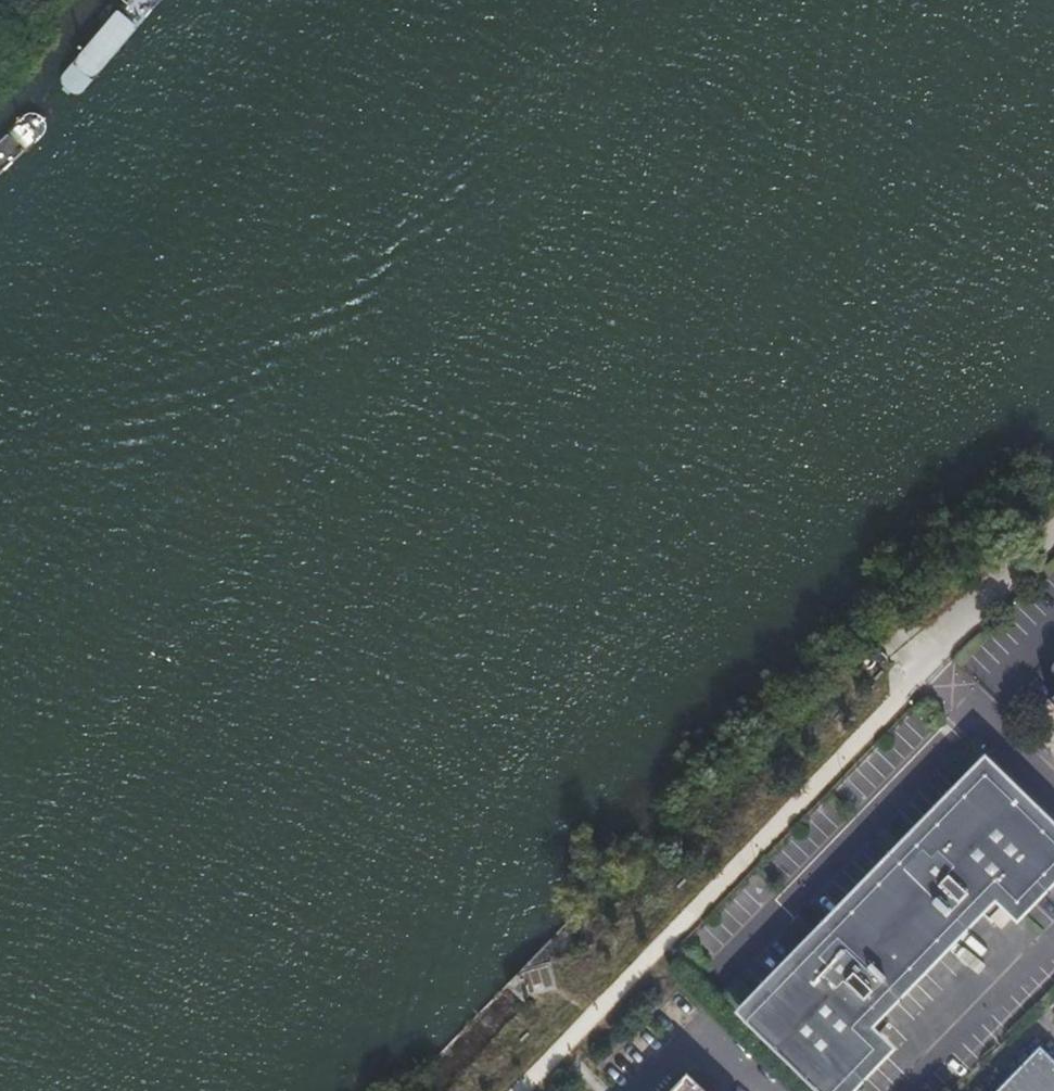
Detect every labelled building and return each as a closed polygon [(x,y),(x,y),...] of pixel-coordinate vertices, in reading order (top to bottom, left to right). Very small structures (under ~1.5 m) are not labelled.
[(985,769),(910,848),(919,856),(909,867),(899,858),(824,936),(832,946),(822,956),(814,947),(740,1022),(812,1090),(842,1090),(878,1054),(870,1044),(887,1026),(865,1002),(881,985),(891,995),(961,924),(951,912),(967,897),(990,920),(1008,900),(1018,911),(1053,873),(1053,838),(985,769)] [(1037,1051),(998,1090),(1053,1090),(1053,1067),(1037,1051)] [(685,1075),(669,1090),(702,1090),(685,1075)]
